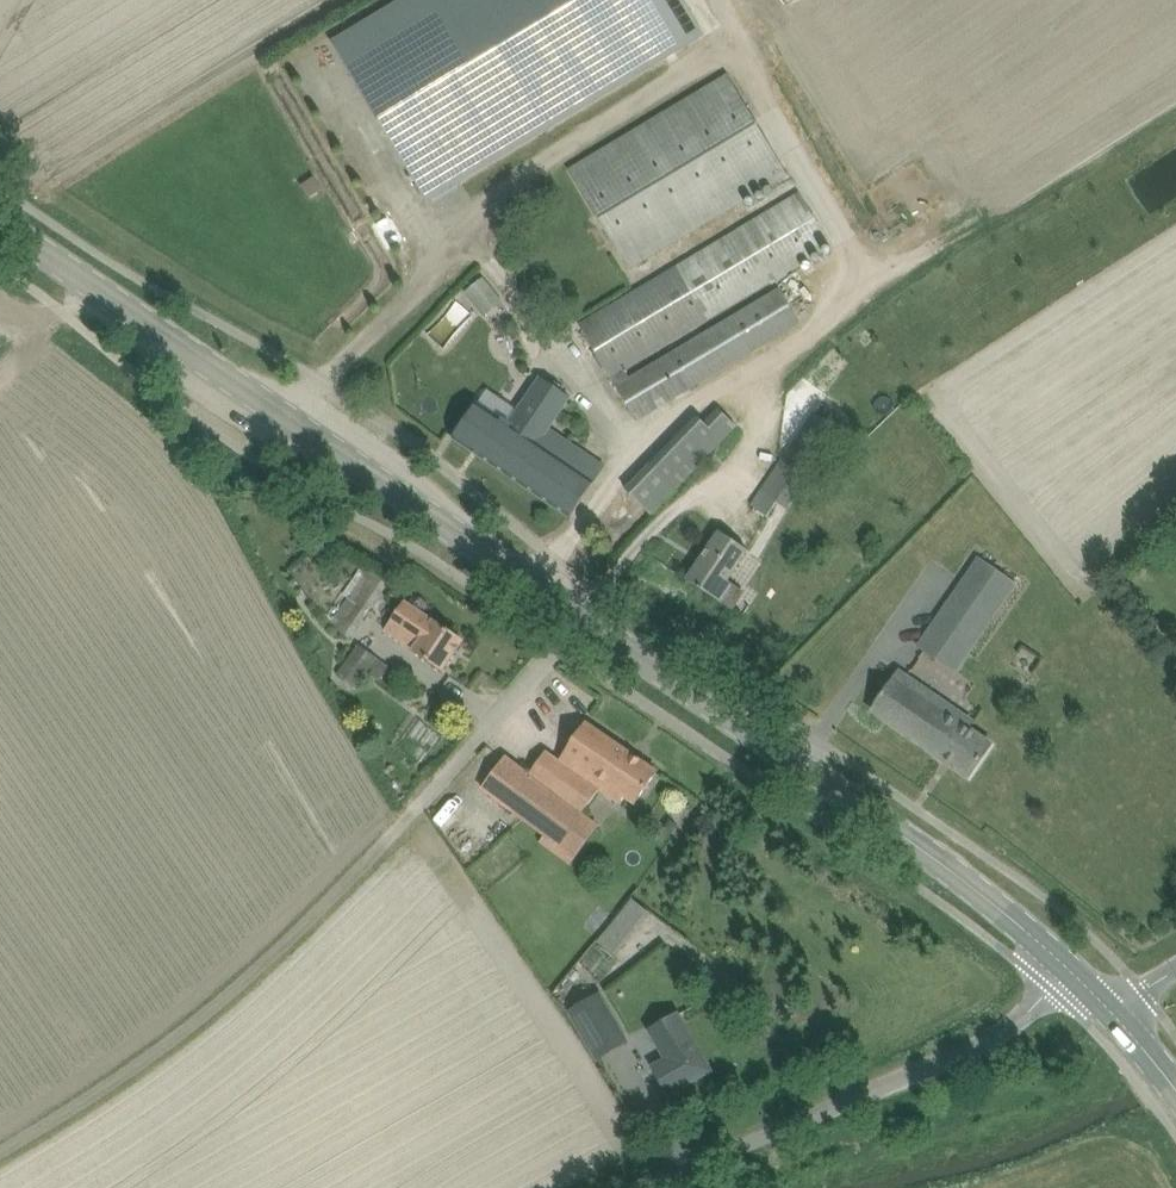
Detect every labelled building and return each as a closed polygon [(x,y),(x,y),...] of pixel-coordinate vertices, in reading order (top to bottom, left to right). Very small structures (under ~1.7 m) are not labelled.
[(428,202),(706,36),(685,0),(403,0),(333,42),(428,202)] [(729,75),(570,171),(629,269),(788,173),(729,75)] [(315,177),(302,185),(310,198),(322,190),(315,177)] [(801,322),(780,288),(630,377),(624,368),(775,279),(831,245),(801,194),(580,325),(637,420),(801,322)] [(485,275),(464,290),(483,317),(504,302),(485,275)] [(479,402),(468,419),(454,439),(571,517),(584,498),(607,464),(551,428),(572,397),(538,375),(508,421),(479,402)] [(707,424),(723,440),(724,439),(736,426),(720,411),(707,424)] [(799,435),(751,505),(767,518),(778,501),(790,509),(825,453),(832,456),(844,437),(816,416),(801,437),(799,435)] [(652,514),(677,487),(653,464),(628,491),(652,514)] [(722,602),(735,582),(730,579),(750,550),(721,531),(688,579),(722,602)] [(1017,586),(978,559),(919,646),(937,660),(956,632),(976,647),(1017,586)] [(368,570),(331,625),(350,640),(386,588),(388,585),(368,570)] [(405,602),(392,622),(386,630),(415,650),(443,669),(463,640),(405,602)] [(356,690),(377,659),(359,645),(337,676),(356,690)] [(900,671),(887,690),(873,710),(970,776),(984,757),(992,744),(968,728),(973,720),(900,671)] [(599,788),(608,794),(612,789),(634,805),(644,791),(657,772),(587,723),(561,761),(547,751),(530,774),(506,757),(482,789),(576,859),(583,851),(599,826),(600,825),(582,812),(599,788)] [(633,899),(616,921),(633,935),(643,922),(651,912),(633,899)] [(702,982),(709,995),(719,990),(711,977),(702,982)] [(600,993),(569,1011),(586,1040),(598,1061),(600,1060),(587,1039),(617,1022),(600,993)] [(667,1095),(711,1070),(699,1050),(677,1013),(650,1029),(667,1059),(652,1068),(667,1095)]
